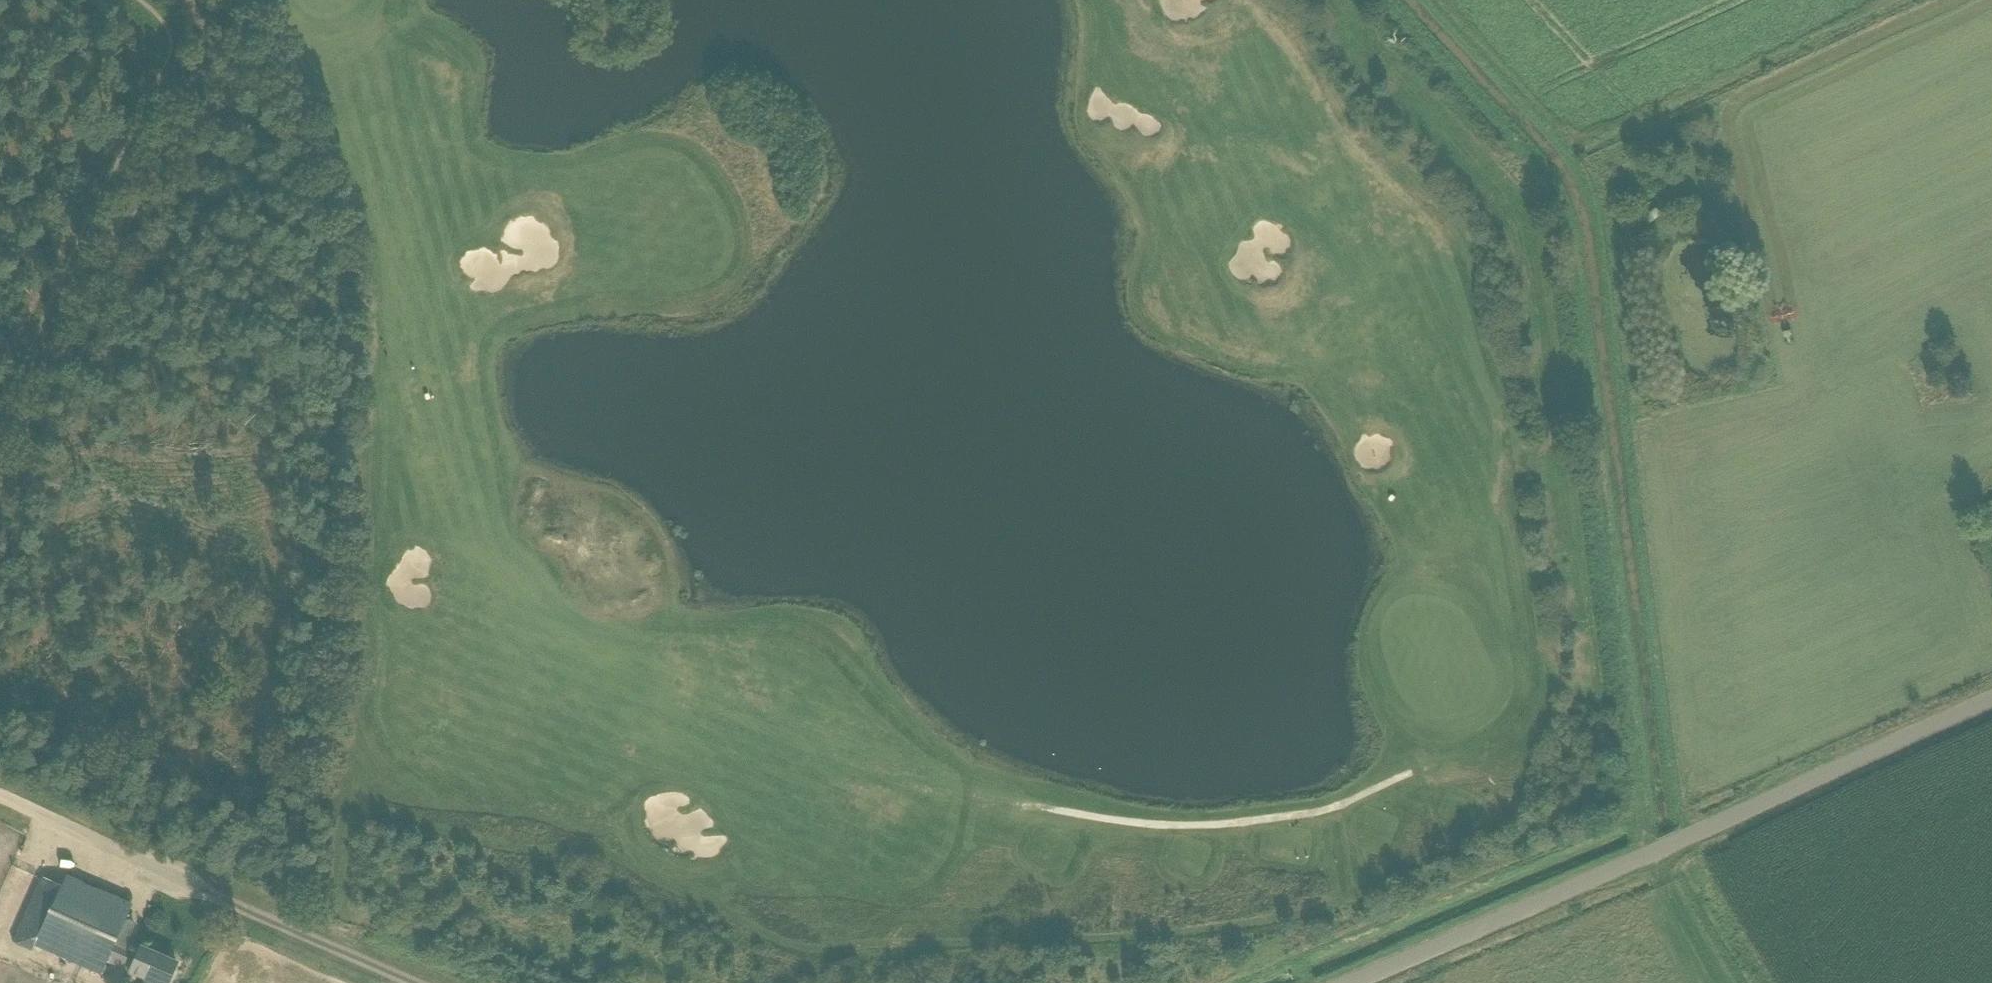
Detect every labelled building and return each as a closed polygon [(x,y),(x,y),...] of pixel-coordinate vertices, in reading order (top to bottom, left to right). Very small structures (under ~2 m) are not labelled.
[(68,891),(60,888),(34,944),(101,973),(106,962),(146,979),(145,982),(168,982),(177,964),(140,948),(137,955),(113,945),(125,916),(68,891)] [(0,951),(0,982),(33,982),(39,968),(0,951)]
